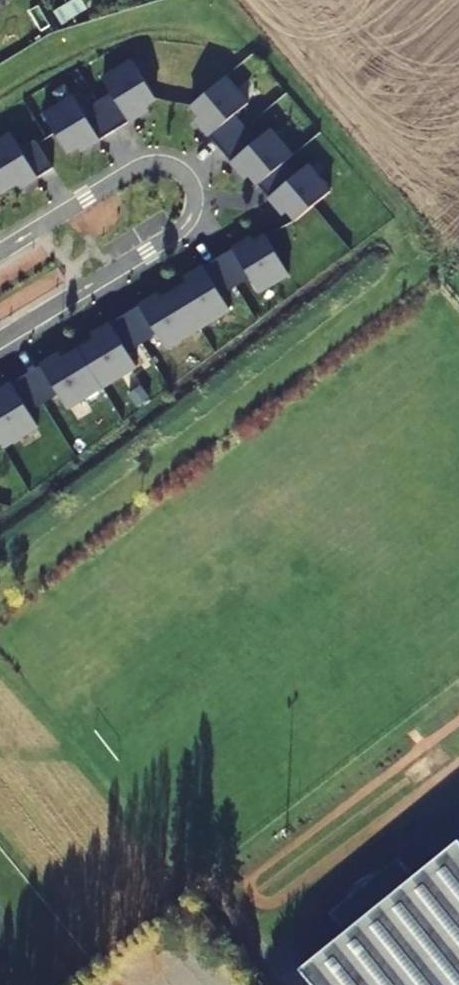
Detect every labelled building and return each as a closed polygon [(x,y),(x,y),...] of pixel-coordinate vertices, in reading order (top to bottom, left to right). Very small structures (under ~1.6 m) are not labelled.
[(57,10),(64,12),(67,16),(80,8),(75,0),(73,0),(57,10)] [(57,10),(52,13),(58,22),(67,16),(64,12),(57,10)] [(138,110),(156,99),(132,61),(103,79),(112,94),(83,112),(73,97),(44,115),(67,153),(85,142),(88,147),(141,115),(138,110)] [(282,205),(296,221),(330,192),(308,165),(295,176),(284,164),(293,156),(270,130),(257,141),(235,115),(248,104),(225,77),(191,106),(205,122),(201,126),(240,173),(245,169),(278,208),(282,205)] [(53,169),(35,140),(20,149),(11,135),(0,141),(0,194),(23,180),(26,185),(53,169)] [(0,397),(0,443),(3,448),(38,427),(30,412),(58,394),(68,409),(137,367),(128,352),(157,335),(166,349),(230,310),(221,296),(250,278),(259,293),(289,274),(266,236),(248,247),(245,242),(192,274),(195,279),(155,304),(151,299),(99,331),(102,336),(56,363),(53,359),(0,391),(3,395),(0,397)] [(409,876),(394,856),(325,910),(339,929),(295,963),(312,984),(458,984),(458,837),(409,876)]
